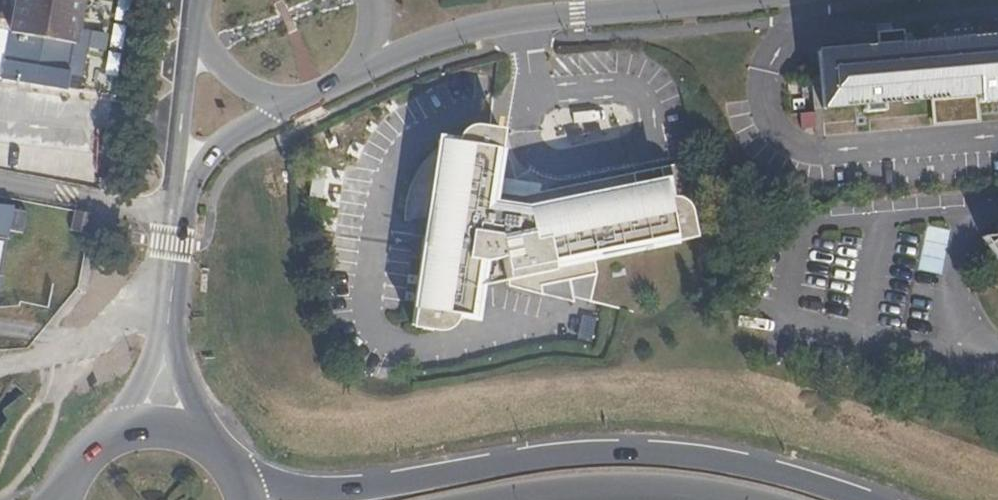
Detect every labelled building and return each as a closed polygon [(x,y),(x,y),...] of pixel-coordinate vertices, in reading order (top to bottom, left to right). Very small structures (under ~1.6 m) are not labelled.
[(76,46),(84,0),(18,0),(12,35),(76,46)] [(882,108),(882,101),(979,93),(979,101),(997,100),(997,92),(997,26),(988,35),(817,47),(821,105),(863,102),(863,109),(882,108)] [(19,85),(67,94),(71,75),(22,65),(19,85)] [(395,206),(395,218),(416,214),(402,327),(429,330),(443,318),(468,321),(476,263),(495,258),(503,286),(539,296),(537,285),(564,279),(592,274),(586,302),(632,313),(640,313),(649,311),(656,307),(663,302),(669,295),(674,288),(677,280),(678,271),(678,265),(702,259),(693,211),(699,210),(694,188),(689,190),(682,159),(659,163),(662,177),(633,183),(630,169),(533,189),(518,192),(518,209),(483,204),(484,189),(492,130),(482,129),(470,129),(458,131),(447,134),(436,139),(427,146),(418,153),(410,162),(404,172),(399,183),(396,194),(395,206)] [(484,189),(483,204),(518,209),(518,192),(484,189)] [(33,215),(0,209),(0,300),(13,235),(28,238),(33,215)] [(97,217),(73,213),(71,233),(92,236),(97,217)] [(987,241),(997,258),(997,232),(987,241)] [(586,302),(592,274),(564,279),(569,298),(586,302)] [(537,285),(539,296),(570,302),(569,298),(564,279),(537,285)]
